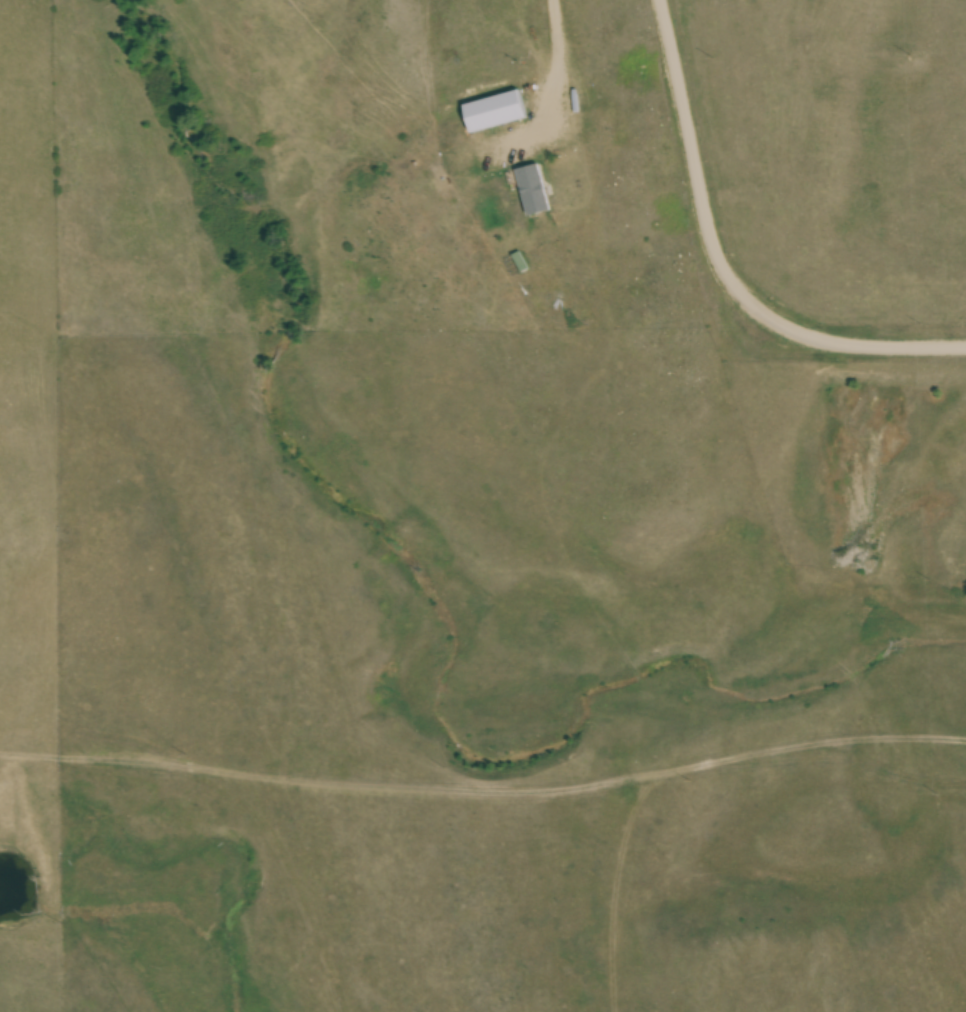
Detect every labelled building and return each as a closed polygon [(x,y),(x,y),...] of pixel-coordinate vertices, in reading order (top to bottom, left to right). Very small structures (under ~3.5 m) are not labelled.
[(471,134),(526,120),(519,91),(464,106),(471,134)] [(528,218),(550,212),(539,165),(516,171),(528,218)]
